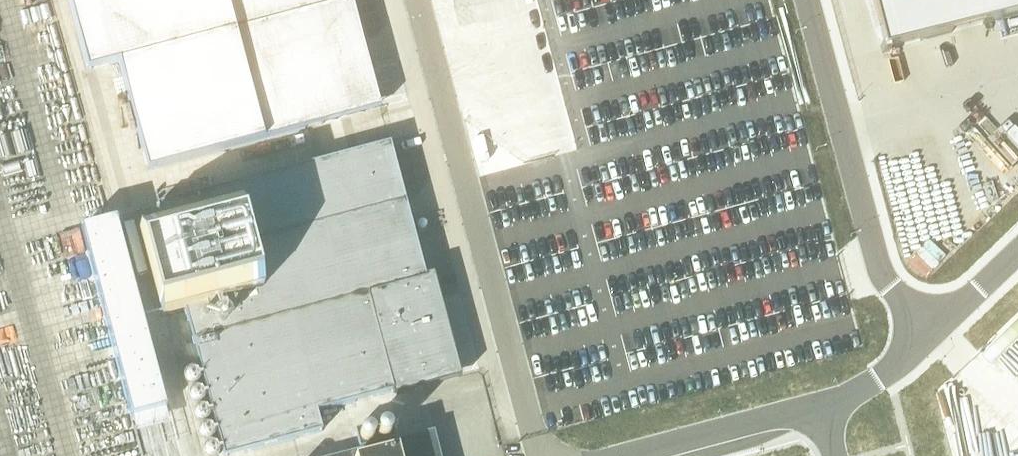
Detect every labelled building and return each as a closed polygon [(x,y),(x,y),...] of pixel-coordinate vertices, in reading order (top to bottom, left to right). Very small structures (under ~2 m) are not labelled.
[(88,71),(119,63),(148,171),(323,125),(313,87),(371,71),(352,0),(69,0),(88,71)] [(884,51),(1017,16),(1017,0),(870,0),(884,51)] [(140,232),(163,318),(185,312),(224,455),(231,455),(323,432),(318,412),(394,392),(375,321),(440,303),(439,299),(434,300),(432,292),(437,291),(433,277),(427,279),(391,143),(157,205),(162,226),(140,232)] [(120,217),(82,228),(133,417),(171,407),(120,217)] [(435,431),(340,455),(442,455),(435,431)]
